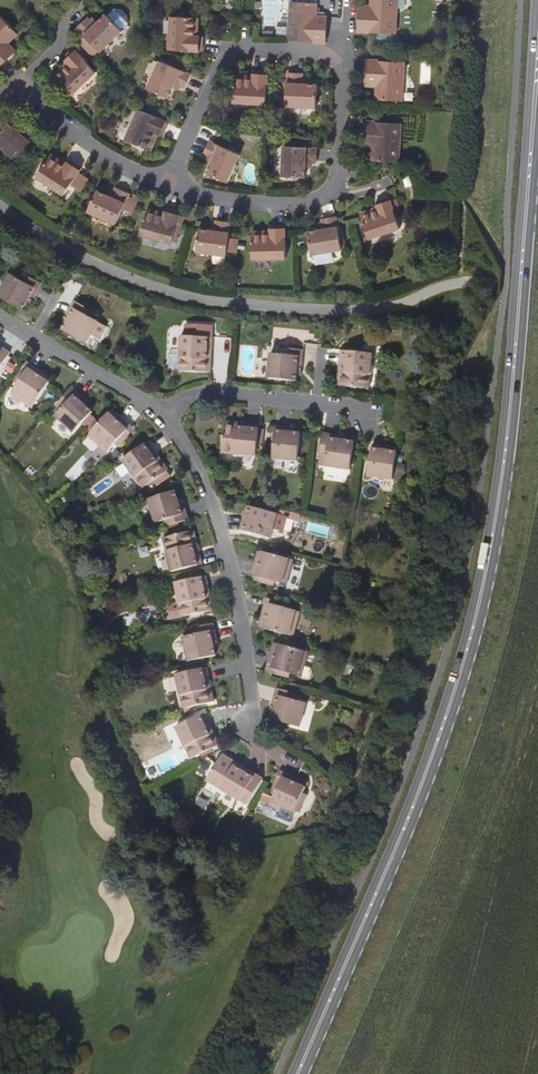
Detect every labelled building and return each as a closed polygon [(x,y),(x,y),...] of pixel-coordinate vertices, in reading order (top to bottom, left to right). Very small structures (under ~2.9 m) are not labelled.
[(315,1),(290,0),(289,40),(325,42),(326,21),(314,21),(314,15),(315,1)] [(372,6),(371,11),(360,11),(359,31),(395,34),(397,0),(372,0),(372,6)] [(289,22),(289,1),(282,1),(281,21),(289,22)] [(112,16),(110,18),(105,23),(102,20),(94,12),(78,27),(99,49),(123,27),(112,16)] [(12,53),(5,44),(9,41),(18,32),(0,13),(0,14),(0,64),(12,53)] [(203,36),(198,36),(194,36),(195,18),(172,17),(170,49),(202,51),(203,36)] [(63,59),(67,63),(69,66),(56,78),(72,95),(96,72),(74,49),(63,59)] [(378,80),(378,85),(377,99),(402,100),(405,61),(368,58),(367,79),(378,80)] [(175,83),(182,86),(185,87),(191,73),(161,60),(149,89),(169,97),(174,86),(175,83)] [(253,71),(252,76),(252,79),(235,78),(233,102),(266,104),(268,72),(253,71)] [(284,80),(283,89),(287,89),(287,93),(283,93),(283,102),(287,102),(287,105),(318,107),(319,84),(307,84),(303,84),(303,77),(303,73),(288,72),(288,80),(284,80)] [(155,133),(158,134),(163,136),(169,122),(140,109),(126,139),(148,149),(155,133)] [(365,121),(364,141),(375,141),(374,147),(374,160),(399,162),(401,123),(365,121)] [(25,127),(20,132),(16,128),(8,122),(0,131),(0,144),(17,158),(38,134),(27,124),(25,127)] [(151,150),(158,134),(155,133),(148,149),(151,150)] [(204,153),(216,157),(209,173),(230,182),(242,151),(210,139),(204,153)] [(305,178),(306,167),(306,162),(313,162),(316,162),(318,148),(285,146),(283,177),(305,178)] [(63,166),(49,156),(36,175),(62,194),(81,169),(68,160),(65,164),(63,166)] [(114,185),(113,189),(110,196),(106,194),(95,189),(87,210),(115,223),(128,192),(114,185)] [(376,203),(377,209),(379,212),(362,217),(369,239),(401,228),(391,198),(376,203)] [(147,206),(146,210),(164,215),(165,212),(147,206)] [(164,215),(146,210),(140,233),(173,242),(173,240),(176,229),(180,230),(184,215),(180,214),(181,211),(166,207),(165,212),(164,215)] [(322,219),(322,223),(323,226),(305,227),(312,254),(342,249),(337,216),(322,219)] [(217,219),(217,223),(216,230),(211,229),(200,228),(197,250),(228,254),(232,221),(217,219)] [(268,234),(251,234),(252,259),(285,258),(284,225),(268,226),(268,231),(268,234)] [(214,262),(226,263),(226,255),(214,254),(214,262)] [(26,300),(31,292),(34,294),(41,281),(21,270),(17,276),(10,272),(0,290),(0,294),(22,307),(26,300)] [(30,302),(34,294),(31,292),(26,300),(30,302)] [(71,315),(67,322),(63,330),(86,342),(91,334),(100,338),(107,326),(91,317),(95,311),(74,301),(67,313),(71,315)] [(205,350),(211,351),(211,325),(184,324),(184,336),(179,336),(179,371),(204,372),(205,350)] [(10,353),(0,347),(0,369),(10,353)] [(294,381),(295,372),(296,364),(300,364),(302,350),(278,347),(278,353),(270,353),(267,378),(294,381)] [(339,350),(338,363),(343,364),(341,385),(367,388),(371,353),(339,350)] [(14,380),(19,383),(32,363),(27,360),(14,380)] [(23,394),(36,403),(50,381),(40,375),(43,370),(32,363),(19,383),(13,393),(16,395),(20,398),(23,394)] [(53,376),(43,370),(40,375),(50,381),(53,376)] [(80,403),(83,399),(72,389),(56,406),(61,411),(56,417),(74,434),(92,414),(85,408),(80,403)] [(33,406),(36,403),(23,394),(20,398),(33,406)] [(89,405),(83,399),(80,403),(85,408),(89,405)] [(114,409),(111,412),(120,421),(123,417),(114,409)] [(104,442),(101,445),(109,452),(117,443),(132,426),(123,417),(120,421),(111,412),(93,433),(104,442)] [(259,426),(245,425),(245,430),(224,428),(221,454),(256,458),(259,426)] [(136,429),(132,426),(117,443),(121,447),(136,429)] [(288,435),(289,431),(275,429),(272,458),(297,460),(299,436),(288,435)] [(90,436),(101,445),(104,442),(93,433),(90,436)] [(354,441),(346,440),(337,439),(337,434),(322,433),(319,456),(326,457),(324,465),(349,469),(354,441)] [(153,457),(157,454),(149,443),(122,463),(142,490),(165,474),(153,457)] [(383,453),(384,449),(371,447),(366,475),(392,479),(395,455),(383,453)] [(169,471),(157,454),(153,457),(165,474),(169,471)] [(391,488),(393,480),(379,477),(377,485),(391,488)] [(179,506),(176,497),(174,489),(148,498),(155,523),(164,520),(166,526),(187,519),(183,505),(179,506)] [(276,513),(250,506),(247,517),(243,516),(240,529),(270,537),(276,513)] [(273,538),(282,540),(284,531),(275,529),(273,538)] [(193,530),(188,531),(193,553),(198,552),(193,530)] [(193,553),(188,531),(162,538),(170,572),(201,564),(198,552),(193,553)] [(250,574),(272,580),(283,583),(285,574),(282,573),(286,558),(261,552),(258,563),(253,561),(250,574)] [(271,585),(272,580),(250,574),(249,579),(271,585)] [(203,590),(208,589),(205,576),(174,583),(182,617),(207,611),(203,590)] [(212,610),(208,589),(203,590),(207,611),(212,610)] [(264,597),(263,601),(285,607),(286,603),(264,597)] [(264,617),(261,628),(284,634),(288,620),(292,622),(295,610),(285,607),(263,601),(260,616),(264,617)] [(289,635),(292,622),(288,620),(284,634),(289,635)] [(211,640),(215,639),(211,624),(188,629),(189,635),(182,636),(187,661),(214,655),(212,647),(211,640)] [(273,655),(269,654),(265,667),(288,673),(297,676),(300,664),(297,663),(300,650),(276,643),(273,655)] [(204,682),(208,681),(205,667),(175,674),(182,708),(208,702),(204,682)] [(287,677),(288,673),(265,667),(264,671),(287,677)] [(213,701),(208,681),(204,682),(208,702),(213,701)] [(275,687),(271,703),(275,704),(273,711),(271,719),(298,727),(304,703),(297,701),(299,694),(275,687)] [(205,727),(209,725),(203,713),(175,727),(190,758),(215,747),(205,727)] [(219,745),(209,725),(205,727),(215,747),(219,745)] [(220,754),(218,758),(245,774),(247,770),(220,754)] [(245,774),(218,758),(204,780),(245,805),(261,779),(247,770),(245,774)] [(270,792),(274,794),(284,772),(279,770),(270,792)] [(284,772),(274,794),(270,805),(279,809),(281,805),(294,811),(304,786),(295,782),(296,778),(284,772)] [(306,782),(296,778),(295,782),(304,786),(306,782)] [(293,815),(294,811),(281,805),(279,809),(293,815)]
